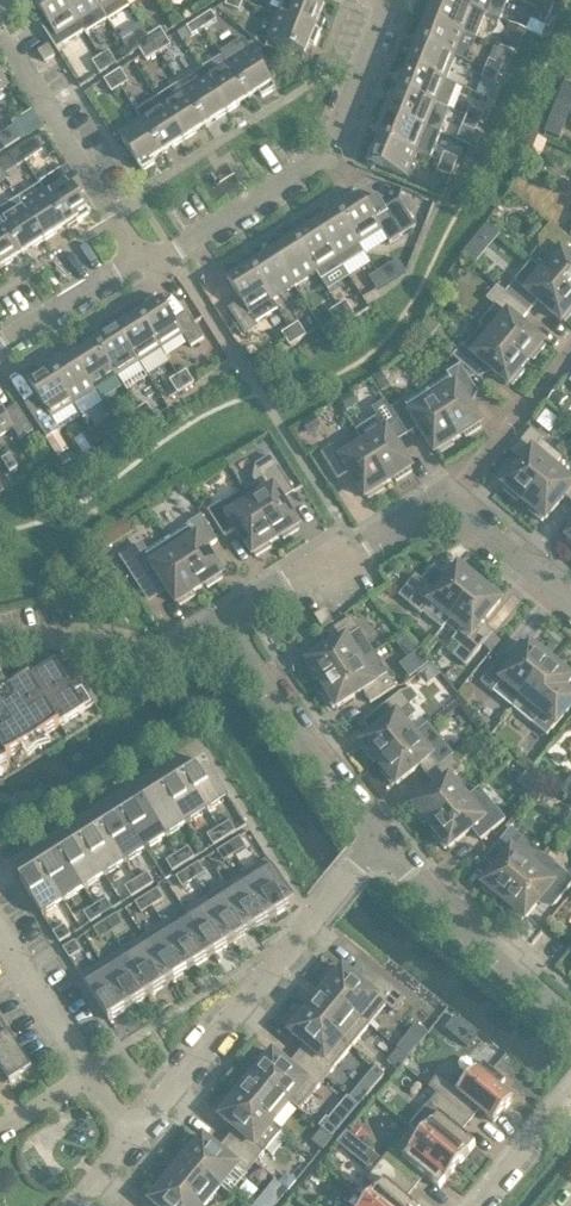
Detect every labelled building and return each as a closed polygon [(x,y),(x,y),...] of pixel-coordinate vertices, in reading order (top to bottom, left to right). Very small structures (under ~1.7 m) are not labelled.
[(48,23),(42,26),(57,51),(86,33),(65,0),(39,0),(35,2),(48,23)] [(95,0),(65,0),(86,33),(107,19),(101,8),(95,0)] [(101,8),(113,0),(95,0),(101,8)] [(243,0),(242,0),(226,0),(225,4),(239,9),(243,0)] [(319,31),(325,18),(320,16),(324,4),(314,0),(283,0),(277,14),(319,31)] [(473,8),(473,7),(454,0),(433,0),(426,17),(464,31),(473,8)] [(473,7),(473,8),(499,19),(507,0),(454,0),(473,7)] [(535,5),(549,10),(554,0),(537,0),(535,5)] [(549,10),(535,5),(530,17),(544,23),(549,10)] [(198,18),(204,27),(216,19),(210,10),(198,18)] [(314,44),(319,31),(277,14),(267,39),(304,54),(309,42),(314,44)] [(417,41),(454,55),(464,31),(426,17),(417,41)] [(204,27),(198,18),(186,26),(192,35),(204,27)] [(509,49),(514,51),(515,52),(525,29),(525,28),(513,23),(504,47),(508,49),(509,49)] [(148,36),(153,43),(165,35),(160,28),(148,36)] [(153,43),(158,51),(170,44),(165,35),(153,43)] [(140,51),(153,43),(148,36),(136,43),(140,51)] [(274,87),(260,64),(266,60),(256,44),(252,41),(247,44),(242,36),(219,51),(222,55),(249,97),(259,91),(261,95),(274,87)] [(445,79),(454,55),(417,41),(407,65),(445,79)] [(44,59),(45,58),(53,53),(47,43),(37,50),(44,59)] [(153,43),(140,51),(146,59),(158,51),(153,43)] [(100,55),(108,67),(116,62),(108,50),(100,55)] [(92,60),(100,72),(108,67),(100,55),(92,60)] [(227,111),(249,97),(222,55),(200,69),(227,111)] [(485,68),(498,73),(502,64),(489,59),(485,68)] [(398,89),(435,103),(445,79),(407,65),(398,89)] [(112,73),(119,86),(128,80),(120,68),(112,73)] [(498,73),(485,68),(481,77),(495,82),(498,73)] [(206,125),(227,111),(200,69),(179,83),(206,125)] [(119,86),(112,73),(103,78),(111,91),(119,86)] [(570,101),(570,85),(564,82),(558,95),(570,101)] [(184,138),(206,125),(179,83),(157,97),(184,138)] [(389,112),(426,127),(438,132),(447,108),(435,103),(398,89),(389,112)] [(162,152),(184,138),(157,97),(135,110),(141,119),(162,152)] [(466,115),(479,121),(483,112),(469,106),(466,115)] [(13,142),(42,123),(32,108),(11,122),(13,125),(5,130),(13,142)] [(379,136),(416,151),(426,127),(389,112),(379,136)] [(479,121),(466,115),(462,125),(476,130),(479,121)] [(552,115),(544,134),(548,135),(560,140),(567,121),(555,116),(552,115)] [(152,158),(162,152),(141,119),(118,133),(141,169),(154,161),(152,158)] [(4,148),(13,142),(5,130),(0,133),(0,141),(4,148)] [(546,136),(531,131),(523,151),(538,157),(546,136)] [(407,176),(416,151),(379,136),(375,147),(372,146),(367,160),(407,176)] [(17,148),(25,160),(42,149),(34,137),(17,148)] [(25,160),(17,148),(8,153),(16,166),(25,160)] [(439,160),(454,166),(457,157),(443,151),(439,160)] [(454,166),(439,160),(436,169),(450,175),(454,166)] [(91,214),(78,194),(84,190),(68,165),(40,183),(66,226),(76,219),(78,222),(91,214)] [(45,239),(66,226),(40,183),(18,197),(45,239)] [(377,193),(364,201),(357,191),(344,199),(346,202),(336,208),(359,244),(381,230),(389,242),(415,225),(399,198),(385,207),(377,193)] [(45,239),(18,197),(0,209),(0,217),(23,253),(45,239)] [(336,208),(315,222),(342,265),(364,252),(359,244),(336,208)] [(23,253),(0,217),(0,265),(1,267),(23,253)] [(570,293),(570,239),(548,221),(535,237),(536,246),(552,259),(543,270),(570,293)] [(293,235),(316,271),(321,279),(342,265),(315,222),(293,235)] [(485,224),(464,251),(477,261),(497,234),(485,224)] [(294,285),(316,271),(293,235),(271,249),(294,285)] [(272,299),(294,285),(271,249),(249,263),(272,299)] [(278,308),(272,299),(249,263),(240,269),(238,267),(225,275),(241,299),(228,307),(245,333),(258,325),(256,322),(278,308)] [(376,271),(384,283),(393,278),(385,265),(376,271)] [(543,270),(527,290),(515,280),(505,292),(528,311),(537,300),(560,319),(561,318),(565,321),(570,313),(570,293),(543,270)] [(384,283),(376,271),(368,276),(376,289),(384,283)] [(442,291),(451,298),(458,289),(449,282),(442,291)] [(494,303),(478,323),(480,325),(525,362),(529,356),(533,359),(545,345),(541,342),(542,341),(519,322),(528,311),(505,292),(496,284),(486,296),(494,303)] [(138,312),(160,348),(183,334),(190,346),(203,337),(187,311),(174,319),(158,295),(146,303),(147,306),(138,312)] [(337,305),(345,317),(352,312),(344,300),(337,305)] [(345,317),(337,305),(328,310),(336,323),(345,317)] [(139,362),(160,348),(138,312),(116,326),(139,362)] [(289,326),(297,339),(305,334),(297,321),(289,326)] [(462,343),(452,355),(475,375),(485,364),(508,383),(509,382),(512,384),(524,370),(520,367),(525,362),(480,325),(464,344),(462,343)] [(94,340),(117,375),(139,362),(116,326),(94,340)] [(280,331),(288,344),(297,339),(289,326),(280,331)] [(100,386),(117,375),(94,340),(72,353),(95,389),(100,386)] [(74,403),(95,389),(72,353),(51,367),(74,403)] [(446,372),(447,372),(425,386),(457,436),(463,433),(465,436),(481,426),(479,423),(480,422),(464,397),(476,389),(459,363),(446,372)] [(29,411),(46,438),(57,431),(59,429),(51,417),(74,403),(51,367),(41,373),(39,371),(27,379),(42,403),(29,411)] [(177,374),(185,386),(193,381),(185,369),(177,374)] [(387,383),(380,372),(371,377),(378,389),(387,383)] [(185,386),(177,374),(168,379),(176,392),(185,386)] [(100,386),(95,389),(112,415),(117,412),(100,386)] [(390,408),(406,433),(418,426),(434,451),(435,450),(438,454),(453,444),(451,440),(457,436),(425,386),(403,400),(403,399),(390,408)] [(568,393),(559,386),(548,398),(557,406),(568,393)] [(355,403),(347,392),(336,400),(343,411),(355,403)] [(12,426),(20,438),(33,430),(16,404),(3,412),(0,407),(0,434),(12,426)] [(138,408),(146,420),(152,416),(144,404),(138,408)] [(146,420),(138,408),(122,418),(130,430),(146,420)] [(355,430),(363,443),(387,481),(393,477),(396,481),(411,471),(409,467),(410,466),(394,441),(406,433),(390,408),(355,430)] [(301,422),(307,432),(316,426),(310,416),(301,422)] [(90,429),(98,442),(104,438),(96,426),(90,429)] [(519,496),(524,501),(553,466),(560,457),(541,441),(543,438),(531,428),(511,451),(522,460),(503,483),(504,484),(502,488),(516,500),(519,496)] [(98,442),(90,429),(79,437),(87,449),(98,442)] [(57,431),(46,438),(57,455),(68,448),(57,431)] [(387,481),(363,443),(342,457),(333,444),(320,452),(336,478),(348,470),(365,496),(366,495),(368,498),(384,488),(381,485),(387,481)] [(1,458),(9,470),(17,465),(9,453),(1,458)] [(244,490),(275,538),(281,535),(283,538),(299,528),(296,525),(298,524),(282,498),(294,491),(271,455),(256,464),(253,481),(255,484),(244,490)] [(553,466),(524,501),(530,505),(527,509),(541,520),(544,517),(545,518),(564,495),(570,501),(570,482),(553,466)] [(189,489),(185,483),(184,481),(176,486),(181,494),(189,489)] [(275,538),(244,490),(223,504),(221,501),(207,510),(224,535),(236,528),(252,553),(253,552),(255,556),(271,546),(269,542),(275,538)] [(188,522),(188,523),(167,537),(198,587),(204,583),(207,587),(222,577),(220,573),(221,572),(205,547),(217,539),(201,514),(188,522)] [(129,532),(122,521),(107,531),(114,542),(129,532)] [(167,537),(145,550),(141,544),(120,556),(148,604),(165,593),(157,578),(159,576),(175,601),(177,601),(179,604),(195,594),(192,591),(198,587),(167,537)] [(422,611),(442,627),(447,621),(479,583),(473,578),(476,575),(462,563),(459,566),(458,565),(439,588),(428,579),(408,603),(420,613),(422,611)] [(498,599),(501,596),(487,584),(484,587),(479,583),(447,621),(458,631),(444,648),(465,664),(491,632),(480,623),(499,600),(498,599)] [(313,615),(314,617),(318,625),(329,619),(323,609),(313,615)] [(322,683),(371,651),(358,630),(359,629),(351,616),(325,632),(333,644),(307,660),(308,661),(305,664),(314,679),(318,677),(322,683)] [(500,639),(491,632),(482,644),(490,651),(500,639)] [(480,681),(512,707),(550,661),(545,656),(548,653),(533,641),(531,644),(530,643),(510,666),(499,657),(480,681)] [(407,676),(426,661),(416,648),(397,662),(407,676)] [(387,672),(385,673),(371,651),(322,683),(326,689),(322,691),(332,707),(336,705),(336,706),(362,690),(369,702),(395,686),(387,672)] [(94,703),(64,655),(0,696),(0,762),(94,703)] [(570,676),(570,672),(559,662),(556,665),(550,661),(512,707),(544,734),(563,710),(552,701),(570,678),(570,677),(570,676)] [(409,687),(401,694),(399,691),(375,711),(385,722),(361,741),(362,742),(359,745),(371,759),(374,757),(379,762),(413,733),(404,722),(416,712),(409,704),(417,697),(409,687)] [(419,764),(428,775),(452,755),(453,754),(427,722),(413,733),(379,762),(383,768),(380,770),(392,785),(395,782),(396,783),(419,764)] [(463,746),(453,754),(460,762),(469,754),(463,746)] [(431,826),(466,797),(449,777),(461,767),(452,755),(428,775),(437,785),(414,805),(415,806),(411,809),(423,823),(427,820),(431,826)] [(526,771),(532,764),(523,757),(517,764),(526,771)] [(228,796),(206,761),(185,774),(207,810),(228,796)] [(164,787),(186,823),(207,810),(185,774),(164,787)] [(144,800),(166,836),(186,823),(164,787),(144,800)] [(466,797),(431,826),(436,831),(432,834),(444,848),(447,845),(448,847),(472,827),(481,838),(504,819),(494,807),(482,817),(466,797)] [(123,813),(145,849),(166,836),(144,800),(123,813)] [(145,849),(123,813),(102,826),(125,862),(145,849)] [(218,827),(224,837),(236,830),(229,820),(218,827)] [(82,839),(104,875),(125,862),(102,826),(82,839)] [(224,837),(218,827),(207,834),(213,844),(224,837)] [(498,896),(504,900),(542,853),(510,827),(491,850),(502,860),(483,883),(484,884),(481,887),(495,899),(498,896)] [(245,846),(239,836),(228,843),(234,853),(245,846)] [(104,875),(82,839),(61,852),(84,887),(104,875)] [(217,850),(223,860),(234,853),(228,843),(217,850)] [(177,853),(183,863),(194,856),(188,846),(177,853)] [(41,865),(63,900),(84,887),(61,852),(41,865)] [(183,863),(177,853),(166,860),(172,870),(183,863)] [(562,870),(542,853),(504,900),(509,905),(506,908),(521,920),(524,916),(525,917),(544,894),(555,903),(570,883),(570,877),(562,870)] [(246,871),(274,915),(295,902),(267,857),(246,871)] [(187,869),(193,879),(204,872),(198,862),(187,869)] [(19,878),(42,914),(63,900),(41,865),(19,878)] [(176,876),(182,886),(193,879),(187,869),(176,876)] [(226,885),(253,928),(274,915),(246,871),(225,884),(226,885)] [(136,879),(142,889),(153,882),(147,872),(136,879)] [(142,889),(136,879),(124,886),(131,896),(142,889)] [(253,928),(226,885),(205,897),(210,906),(233,941),(253,928)] [(152,905),(163,898),(157,887),(146,895),(152,905)] [(134,902),(141,912),(152,905),(146,895),(134,902)] [(94,905),(101,915),(112,908),(106,898),(94,905)] [(101,915),(94,905),(83,912),(90,922),(101,915)] [(190,919),(212,954),(233,941),(210,906),(190,919)] [(111,931),(122,923),(116,913),(105,920),(111,931)] [(212,954),(190,919),(169,932),(191,967),(212,954)] [(93,927),(100,938),(111,931),(105,920),(93,927)] [(143,935),(171,980),(191,967),(169,932),(163,922),(143,935)] [(52,931),(59,941),(70,934),(64,924),(52,931)] [(122,948),(150,993),(171,980),(143,935),(122,948)] [(63,947),(69,957),(81,950),(74,940),(63,947)] [(150,993),(122,948),(101,961),(130,1006),(150,993)] [(80,975),(108,1020),(130,1006),(101,961),(80,975)] [(325,988),(369,1025),(386,1005),(393,1011),(404,997),(374,972),(364,984),(343,967),(325,988)] [(369,1025),(325,988),(307,1009),(351,1046),(369,1025)] [(310,1048),(302,1059),(325,1078),(351,1046),(307,1009),(289,1031),(310,1048)] [(466,1046),(477,1032),(454,1014),(444,1028),(466,1046)] [(9,1082),(32,1068),(0,1018),(0,1067),(9,1082)] [(417,1045),(405,1036),(396,1047),(397,1048),(407,1057),(417,1045)] [(407,1057),(397,1048),(387,1061),(397,1069),(407,1057)] [(302,1059),(294,1069),(272,1051),(266,1059),(262,1056),(252,1069),(256,1072),(255,1073),(290,1102),(299,1109),(325,1078),(302,1059)] [(494,1122),(512,1099),(498,1087),(505,1079),(483,1061),(465,1081),(454,1072),(447,1081),(438,1073),(427,1086),(436,1093),(437,1093),(465,1116),(474,1105),(494,1122)] [(237,1094),(273,1123),(290,1102),(255,1073),(237,1094)] [(351,1099),(358,1105),(365,1096),(358,1091),(351,1099)] [(455,1127),(464,1116),(465,1116),(437,1093),(436,1093),(409,1127),(420,1136),(420,1135),(457,1165),(475,1144),(455,1127)] [(232,1143),(255,1162),(281,1130),(273,1123),(237,1094),(219,1115),(240,1133),(232,1143)] [(326,1115),(318,1125),(321,1128),(332,1137),(340,1127),(328,1117),(326,1115)] [(355,1124),(349,1131),(361,1140),(366,1133),(355,1124)] [(419,1171),(439,1187),(457,1165),(420,1135),(420,1136),(409,1127),(382,1159),(410,1182),(419,1171)] [(321,1150),(332,1137),(321,1128),(310,1141),(321,1150)] [(359,1140),(348,1130),(338,1142),(349,1152),(359,1140)] [(255,1162),(232,1143),(223,1153),(203,1135),(184,1157),(220,1186),(237,1166),(246,1173),(255,1162)] [(166,1177),(201,1205),(204,1205),(220,1186),(184,1157),(166,1177)] [(401,1193),(410,1182),(382,1159),(365,1179),(376,1189),(366,1201),(372,1205),(416,1205),(401,1193)] [(284,1175),(278,1181),(288,1189),(296,1180),(290,1174),(284,1175)] [(166,1177),(148,1199),(157,1205),(201,1205),(166,1177)] [(285,1194),(288,1190),(274,1178),(271,1182),(285,1194)] [(366,1201),(354,1192),(344,1204),(343,1205),(372,1205),(366,1201)]
